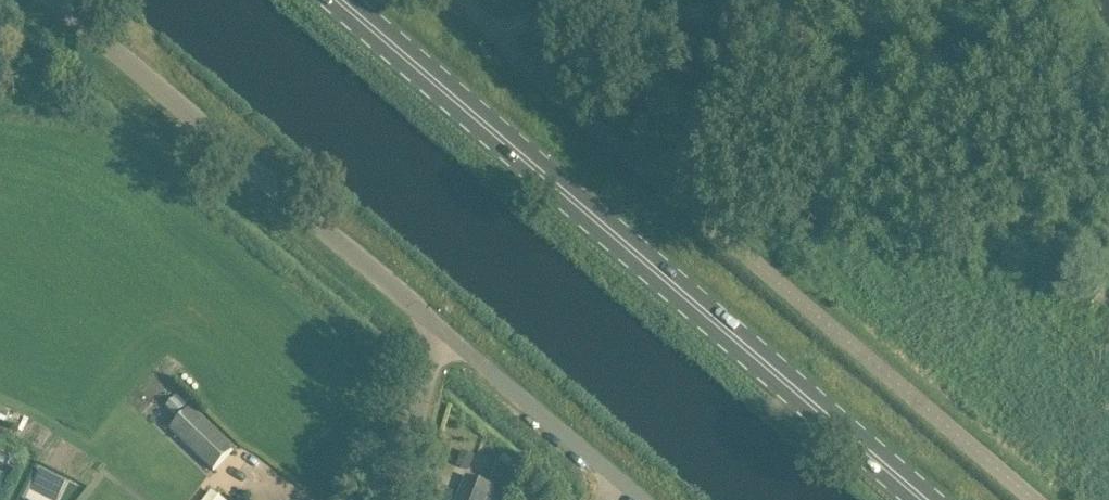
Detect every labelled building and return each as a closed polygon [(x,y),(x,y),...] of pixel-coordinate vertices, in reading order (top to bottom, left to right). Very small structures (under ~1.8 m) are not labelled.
[(174,399),(166,407),(176,416),(184,408),(174,399)] [(233,451),(190,409),(170,429),(214,471),(233,451)] [(468,479),(459,499),(488,499),(492,488),(468,479)] [(523,484),(509,499),(542,499),(523,484)]
